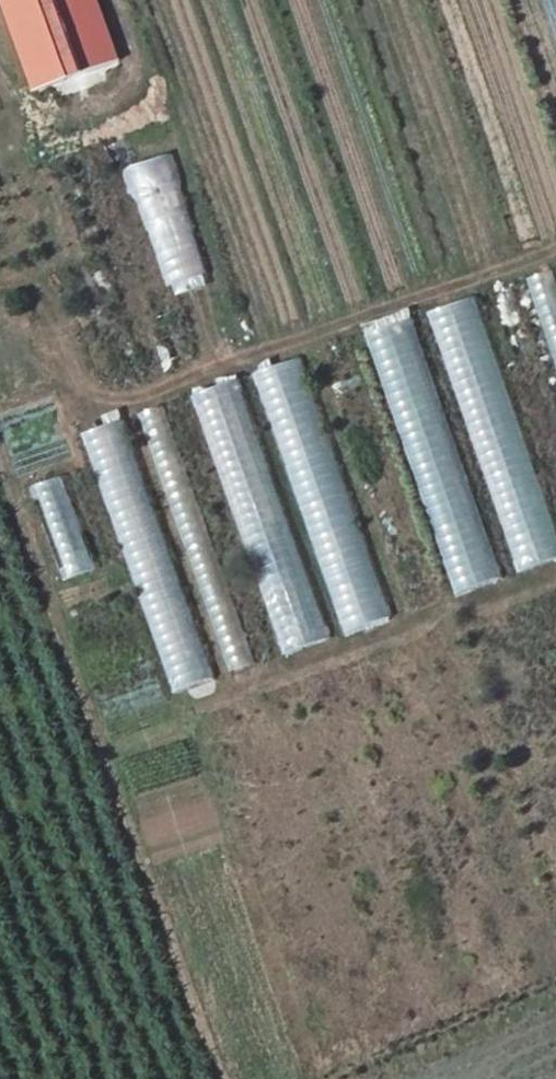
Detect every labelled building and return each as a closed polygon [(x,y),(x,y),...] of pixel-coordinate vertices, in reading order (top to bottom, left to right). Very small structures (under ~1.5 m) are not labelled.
[(37,91),(122,59),(100,0),(3,0),(37,91)] [(167,159),(131,171),(170,283),(206,271),(167,159)] [(531,278),(555,350),(555,272),(555,269),(531,278)] [(476,295),(480,309),(500,304),(496,290),(476,295)] [(428,313),(519,576),(555,563),(555,537),(473,298),(428,313)] [(411,319),(364,335),(455,598),(502,582),(411,319)] [(305,355),(257,372),(347,635),(396,618),(305,355)] [(239,378),(191,394),(282,657),(330,641),(239,378)] [(142,413),(177,558),(206,551),(171,406),(142,413)] [(124,417),(79,433),(170,695),(215,680),(124,417)] [(65,476),(32,487),(63,578),(97,567),(65,476)]
